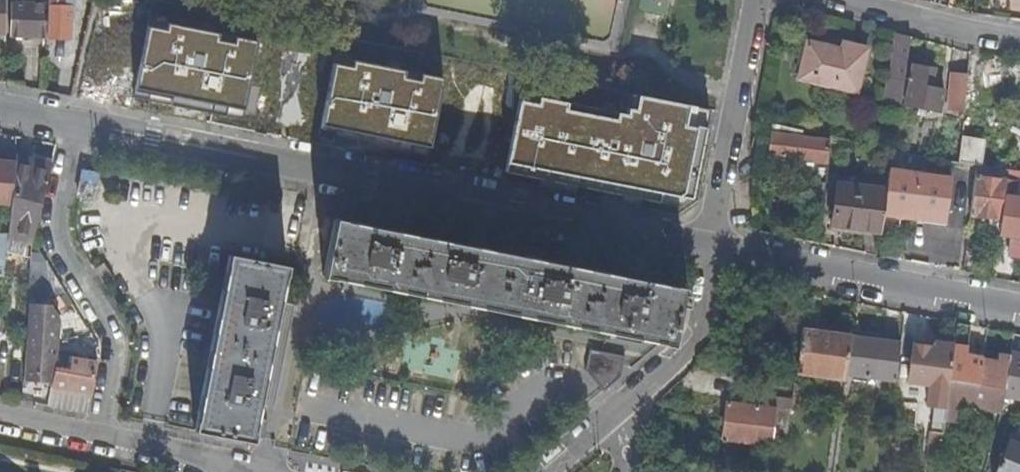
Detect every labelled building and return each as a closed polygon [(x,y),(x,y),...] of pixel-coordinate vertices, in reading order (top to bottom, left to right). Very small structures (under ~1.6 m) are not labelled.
[(45,38),(47,5),(39,5),(39,0),(24,0),(24,4),(12,4),(11,36),(45,38)] [(47,5),(45,38),(68,39),(70,0),(47,0),(47,5)] [(901,111),(910,39),(896,35),(892,81),(889,81),(886,110),(901,111)] [(857,94),(867,51),(845,46),(843,52),(808,43),(799,79),(857,94)] [(426,144),(436,73),(334,58),(324,129),(426,144)] [(983,63),(982,78),(1008,81),(1007,100),(1019,101),(1019,66),(983,63)] [(932,70),(914,67),(906,105),(939,113),(944,92),(928,89),(932,70)] [(964,112),(968,76),(953,74),(949,110),(964,112)] [(694,203),(712,105),(641,92),(637,115),(523,94),(510,169),(694,203)] [(770,134),(767,157),(826,164),(830,141),(770,134)] [(908,158),(891,154),(889,170),(906,173),(908,158)] [(1003,157),(986,155),(985,164),(1001,167),(1003,157)] [(14,158),(0,156),(0,205),(9,206),(14,158)] [(31,244),(32,239),(50,165),(14,156),(14,158),(9,206),(6,235),(6,238),(31,244)] [(981,170),(975,169),(969,217),(987,219),(985,233),(998,234),(1005,180),(980,177),(981,170)] [(906,173),(889,170),(886,190),(881,225),(898,228),(899,220),(900,214),(945,220),(951,179),(906,173)] [(83,171),(78,195),(93,198),(98,174),(83,171)] [(998,235),(1019,238),(1018,242),(1019,243),(1019,200),(1015,199),(1016,188),(1019,188),(1019,182),(1005,180),(998,234),(998,235)] [(830,228),(879,234),(881,225),(886,190),(836,183),(830,228)] [(900,214),(899,220),(945,226),(945,220),(900,214)] [(522,258),(334,220),(322,275),(517,315),(669,346),(676,305),(682,306),(684,296),(678,295),(679,290),(609,276),(522,258)] [(229,256),(198,414),(255,420),(285,267),(229,256)] [(23,382),(51,384),(54,367),(58,317),(50,304),(28,303),(23,382)] [(431,321),(430,340),(456,341),(457,322),(431,321)] [(950,381),(978,386),(981,360),(981,358),(972,356),(970,366),(963,365),(969,325),(957,323),(954,345),(950,381)] [(851,337),(801,330),(795,373),(845,380),(846,374),(851,337)] [(900,343),(851,337),(846,374),(895,381),(900,343)] [(432,338),(430,378),(458,379),(459,349),(444,349),(445,338),(432,338)] [(429,373),(430,341),(404,340),(403,372),(429,373)] [(927,407),(946,409),(950,381),(954,345),(935,343),(933,360),(932,360),(927,407)] [(619,379),(623,360),(588,352),(584,373),(603,394),(619,379)] [(1002,398),(1019,401),(1019,356),(1010,354),(1009,356),(1003,390),(1002,398)] [(978,386),(1003,390),(1009,356),(998,355),(996,362),(981,360),(978,386)] [(50,387),(89,395),(95,363),(87,361),(84,374),(54,367),(51,384),(50,387)] [(956,405),(998,412),(1002,398),(1003,390),(978,386),(950,381),(946,409),(945,414),(944,423),(954,424),(956,405)] [(770,458),(784,461),(790,412),(759,408),(760,396),(747,394),(746,407),(726,404),(721,441),(772,447),(770,458)] [(942,435),(944,423),(945,414),(934,413),(931,433),(942,435)] [(1008,441),(995,471),(1019,471),(1019,446),(1008,441)]
